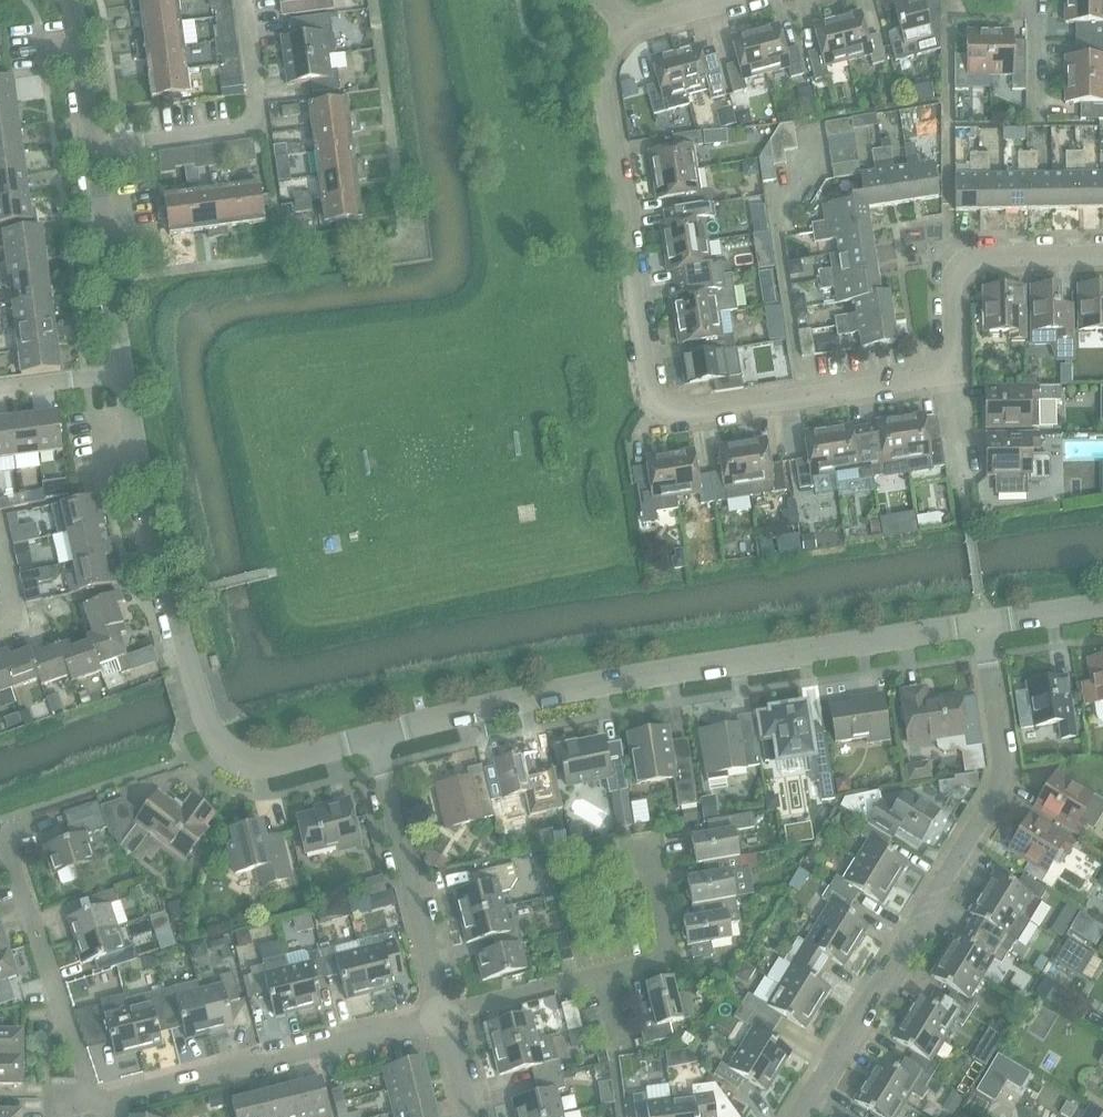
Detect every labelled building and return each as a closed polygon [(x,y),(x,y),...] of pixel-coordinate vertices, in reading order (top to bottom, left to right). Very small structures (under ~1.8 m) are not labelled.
[(181,22),(178,0),(167,0),(130,5),(131,14),(140,13),(142,27),(181,22)] [(281,4),(304,1),(306,13),(334,10),(332,0),(281,0),(281,4)] [(355,14),(369,10),(366,0),(351,0),(355,14)] [(888,35),(896,62),(941,50),(940,0),(907,0),(894,4),(901,31),(888,35)] [(1102,40),(1102,0),(1070,0),(1065,0),(1066,23),(1077,23),(1077,40),(1102,40)] [(216,18),(234,16),(233,7),(215,9),(216,18)] [(860,13),(837,19),(848,61),(870,55),(873,66),(886,62),(879,35),(867,38),(860,13)] [(234,16),(216,18),(218,28),(235,25),(234,16)] [(826,67),(848,61),(837,19),(813,25),(820,50),(808,53),(815,81),(829,77),(826,67)] [(285,62),(328,57),(325,34),(333,33),(331,20),(303,24),(305,36),(282,39),(285,62)] [(136,52),(184,46),(181,22),(142,27),(144,42),(134,43),(136,52)] [(791,78),(804,75),(797,47),(785,50),(778,25),(755,31),(766,74),(788,68),(791,78)] [(726,66),(733,94),(747,90),(744,80),(766,74),(755,31),(731,38),(738,63),(726,66)] [(967,76),(989,76),(990,76),(990,32),(967,32),(967,76)] [(1026,91),(1026,56),(1013,56),(1013,32),(990,32),(990,76),(1012,76),(1012,91),(1026,91)] [(1066,80),(1102,80),(1102,40),(1077,40),(1078,57),(1066,57),(1066,80)] [(148,75),(187,70),(184,46),(136,52),(137,62),(146,61),(148,75)] [(698,47),(675,53),(687,95),(708,89),(711,100),(725,96),(712,48),(700,52),(698,47)] [(654,115),(665,112),(690,106),(687,95),(686,95),(675,53),(652,59),(658,84),(646,87),(654,115)] [(222,65),(240,63),(239,55),(221,57),(222,65)] [(328,57),(285,62),(288,85),(311,82),(313,94),(340,91),(338,69),(330,70),(328,57)] [(240,63),(222,65),(224,75),(241,73),(240,63)] [(190,94),(187,72),(187,70),(148,75),(151,99),(168,97),(169,105),(179,104),(178,96),(190,94)] [(16,103),(13,79),(0,80),(0,105),(16,103)] [(968,80),(955,80),(955,91),(968,91),(968,80)] [(1102,120),(1102,80),(1066,80),(1066,104),(1080,104),(1080,120),(1102,120)] [(309,105),(312,130),(359,123),(358,113),(349,115),(347,100),(325,103),(309,105)] [(814,101),(802,104),(806,118),(818,115),(814,101)] [(19,127),(16,103),(0,105),(0,129),(19,127)] [(282,109),(283,118),(300,116),(298,106),(282,109)] [(868,117),(852,119),(852,120),(854,130),(870,128),(868,117)] [(825,124),(827,138),(854,134),(854,130),(852,120),(825,124)] [(312,130),(315,153),(353,148),(351,133),(360,132),(359,123),(312,130)] [(780,126),(784,152),(797,150),(793,124),(780,126)] [(784,152),(780,126),(769,142),(774,167),(786,164),(784,152)] [(22,150),(19,127),(0,129),(0,153),(22,150)] [(653,176),(696,170),(693,147),(703,145),(701,132),(673,136),(675,149),(649,153),(653,176)] [(1034,151),(1053,150),(1053,132),(1033,133),(1034,151)] [(829,152),(856,148),(854,134),(827,138),(829,152)] [(229,143),(232,161),(241,159),(239,142),(229,143)] [(774,167),(769,142),(759,159),(763,183),(776,181),(774,167)] [(232,161),(229,143),(220,144),(222,162),(232,161)] [(288,157),(305,155),(303,145),(287,148),(288,157)] [(915,145),(905,146),(908,168),(914,202),(938,198),(933,164),(918,166),(915,145)] [(955,177),(956,212),(980,211),(979,154),(979,146),(969,146),(970,177),(955,177)] [(182,149),(185,167),(193,166),(191,148),(182,149)] [(315,153),(318,177),(365,170),(364,161),(355,162),(353,148),(315,153)] [(856,148),(829,152),(831,166),(858,162),(856,148)] [(882,150),(890,206),(914,202),(908,168),(894,170),(891,148),(882,150)] [(1017,148),(1018,154),(1018,176),(1004,176),(1004,211),(1028,210),(1027,154),(1027,148),(1017,148)] [(185,167),(182,149),(173,151),(175,168),(185,167)] [(25,174),(22,150),(0,153),(0,177),(25,174)] [(866,209),(867,209),(890,206),(882,150),(872,151),(875,173),(860,175),(864,196),(866,209)] [(1037,153),(1027,154),(1028,210),(1052,210),(1052,175),(1037,176),(1037,153)] [(1052,175),(1052,210),(1076,209),(1075,153),(1066,153),(1066,175),(1052,175)] [(1085,153),(1075,153),(1076,209),(1100,209),(1099,175),(1085,175),(1085,153)] [(979,154),(980,211),(1004,211),(1004,176),(989,176),(989,154),(979,154)] [(305,155),(288,157),(289,166),(306,164),(305,155)] [(288,157),(275,159),(277,170),(290,169),(289,166),(288,157)] [(858,162),(831,166),(834,179),(860,175),(858,162)] [(321,200),(359,195),(357,181),(366,180),(365,170),(318,177),(321,200)] [(684,209),(712,204),(710,191),(700,192),(696,170),(653,176),(656,200),(682,196),(684,209)] [(25,174),(0,177),(0,202),(29,198),(25,174)] [(260,184),(238,187),(235,187),(241,226),(265,223),(263,207),(271,206),(270,195),(261,196),(260,184)] [(212,190),(218,238),(228,237),(227,228),(241,226),(235,187),(212,190)] [(209,240),(218,238),(212,190),(188,194),(193,233),(207,231),(209,240)] [(294,204),(311,202),(310,193),(293,195),(294,204)] [(169,236),(193,233),(188,194),(185,194),(164,197),(165,209),(157,210),(159,221),(167,220),(169,236)] [(321,200),(321,202),(324,225),(336,223),(337,231),(348,230),(347,222),(363,220),(359,195),(321,200)] [(813,233),(869,225),(867,209),(866,209),(864,196),(851,198),(852,203),(823,207),(825,222),(812,224),(813,233)] [(32,222),(29,198),(0,202),(0,226),(32,222)] [(311,202),(294,204),(296,213),(312,211),(311,202)] [(727,237),(739,235),(736,203),(723,205),(727,237)] [(664,249),(707,242),(704,219),(715,218),(712,204),(684,209),(686,221),(660,225),(664,249)] [(766,219),(752,221),(754,235),(769,233),(766,219)] [(869,225),(813,233),(815,243),(837,239),(839,254),(873,249),(869,225)] [(2,233),(5,255),(6,257),(45,252),(41,228),(2,233)] [(711,264),(707,242),(664,249),(668,273),(693,269),(695,281),(724,276),(722,264),(722,263),(711,264)] [(819,271),(820,281),(876,272),(873,249),(839,254),(829,255),(831,269),(819,271)] [(6,257),(9,281),(48,276),(45,252),(6,257)] [(729,263),(722,264),(724,276),(731,275),(729,263)] [(838,303),(855,301),(855,300),(880,296),(880,295),(876,272),(820,281),(822,290),(835,288),(838,303)] [(736,310),(731,277),(732,276),(732,275),(731,275),(724,276),(695,281),(674,284),(676,296),(671,297),(675,321),(729,312),(737,311),(737,310),(736,310)] [(9,281),(12,304),(51,299),(48,276),(9,281)] [(1078,309),(1079,331),(1102,330),(1102,286),(1078,287),(1078,309)] [(1058,287),(1031,287),(1031,310),(1032,331),(1032,347),(1052,346),(1057,362),(1073,362),(1073,339),(1072,306),(1059,306),(1058,287)] [(1007,341),(1011,341),(1011,350),(1023,350),(1024,340),(1025,340),(1024,307),(1011,307),(1011,288),(983,288),(984,333),(1007,332),(1007,341)] [(835,318),(836,327),(892,319),(888,294),(880,295),(880,296),(855,300),(855,301),(857,315),(835,318)] [(12,304),(15,328),(54,323),(51,299),(12,304)] [(780,307),(764,309),(767,325),(782,323),(780,307)] [(706,353),(724,351),(735,349),(729,312),(675,321),(679,345),(704,341),(706,353)] [(892,319),(836,327),(838,337),(859,333),(862,348),(896,343),(892,319)] [(18,352),(57,347),(54,323),(15,328),(18,352)] [(745,330),(747,347),(759,346),(757,329),(745,330)] [(798,331),(799,335),(802,357),(816,355),(812,329),(798,331)] [(827,339),(815,340),(817,353),(828,351),(827,339)] [(60,371),(57,347),(18,352),(21,376),(60,371)] [(728,376),(724,351),(706,353),(681,357),(685,385),(713,380),(715,393),(743,389),(741,375),(728,376)] [(1032,377),(1026,378),(1026,387),(1032,387),(1036,387),(1036,382),(1032,377)] [(1066,377),(1061,380),(1061,386),(1073,386),(1073,377),(1066,377)] [(1036,387),(1032,387),(1026,387),(1010,388),(985,388),(986,429),(1040,428),(1039,402),(1061,402),(1061,387),(1036,387)] [(58,413),(33,416),(38,455),(63,452),(58,413)] [(930,460),(932,469),(945,467),(940,438),(928,440),(924,415),(900,418),(907,463),(930,460)] [(33,416),(10,419),(15,458),(38,455),(33,416)] [(907,463),(900,418),(876,422),(880,448),(868,450),(872,478),(886,476),(884,467),(907,463)] [(0,420),(0,460),(15,458),(10,419),(0,420)] [(852,426),(828,430),(835,475),(836,475),(837,483),(872,478),(868,450),(856,452),(852,426)] [(808,459),(796,461),(800,489),(814,487),(812,479),(835,475),(828,430),(804,433),(808,459)] [(1011,448),(986,449),(987,476),(996,476),(996,495),(1028,495),(1028,481),(1048,481),(1052,477),(1051,458),(1048,455),(1031,455),(1031,449),(1039,449),(1039,434),(1011,435),(1011,448)] [(986,435),(986,449),(1011,448),(1011,435),(986,435)] [(742,443),(751,497),(787,491),(783,463),(770,465),(766,439),(742,443)] [(722,472),(710,474),(714,503),(751,497),(742,443),(718,447),(722,472)] [(701,505),(714,503),(710,474),(697,476),(693,451),(670,454),(677,500),(700,496),(701,505)] [(679,510),(677,500),(670,454),(646,458),(650,484),(637,485),(643,525),(657,523),(656,514),(679,510)] [(55,488),(43,490),(45,501),(57,498),(55,488)] [(30,493),(33,503),(45,501),(43,490),(30,493)] [(0,499),(0,511),(10,509),(7,498),(0,499)] [(58,536),(67,534),(104,526),(102,516),(95,517),(91,498),(52,506),(58,536)] [(915,513),(905,514),(908,536),(918,534),(915,513)] [(7,516),(10,530),(20,527),(17,514),(7,516)] [(27,542),(41,539),(38,525),(10,531),(13,545),(27,542)] [(67,534),(74,563),(111,555),(108,545),(101,546),(97,528),(105,527),(104,526),(67,534)] [(813,535),(803,537),(805,551),(815,550),(813,535)] [(13,545),(19,575),(33,572),(27,542),(13,545)] [(111,556),(111,555),(74,563),(76,575),(66,577),(70,595),(117,584),(115,574),(108,575),(104,557),(111,556)] [(25,604),(41,601),(37,584),(51,581),(49,569),(33,572),(19,575),(25,604)] [(83,607),(93,635),(123,625),(116,607),(123,604),(119,594),(83,607)] [(126,634),(123,625),(93,635),(86,638),(89,644),(90,644),(98,666),(116,660),(121,674),(132,671),(119,637),(126,634)] [(69,644),(59,647),(70,676),(69,677),(71,683),(101,673),(98,666),(90,644),(89,644),(71,650),(69,644)] [(40,680),(39,680),(41,686),(69,677),(70,676),(59,647),(41,654),(38,647),(29,651),(40,680)] [(29,651),(10,657),(8,651),(0,653),(0,661),(1,661),(12,690),(39,680),(40,680),(29,651)] [(1091,682),(1092,684),(1082,685),(1085,705),(1095,703),(1097,716),(1098,720),(1102,723),(1102,657),(1088,660),(1091,682)] [(16,703),(12,690),(1,661),(0,661),(0,709),(16,703)] [(1067,677),(1054,679),(1026,683),(1028,692),(1015,694),(1021,729),(1059,723),(1061,740),(1076,738),(1071,702),(1067,677)] [(902,705),(906,732),(908,743),(964,734),(966,748),(982,745),(976,705),(962,707),(960,696),(926,702),(924,688),(902,692),(904,705),(902,705)] [(57,693),(46,697),(51,712),(62,708),(57,693)] [(830,708),(834,730),(836,745),(866,740),(867,745),(889,742),(882,695),(860,698),(861,703),(830,708)] [(772,713),(758,715),(761,737),(762,744),(765,762),(769,762),(769,763),(775,762),(776,766),(809,761),(809,763),(811,773),(812,779),(812,783),(818,782),(821,802),(822,801),(835,799),(829,758),(826,736),(824,729),(809,732),(805,706),(772,711),(772,713)] [(699,731),(703,759),(706,775),(707,782),(728,778),(727,772),(746,769),(746,768),(760,766),(752,714),(737,717),(738,725),(699,731)] [(698,805),(691,761),(673,764),(667,729),(628,735),(633,767),(636,785),(674,779),(678,808),(698,805)] [(582,743),(559,748),(567,787),(606,779),(609,794),(610,794),(628,791),(623,762),(620,742),(604,745),(603,739),(601,739),(602,743),(583,748),(582,743)] [(496,766),(483,769),(491,802),(525,794),(530,817),(563,809),(553,767),(537,771),(538,774),(532,776),(528,755),(495,762),(496,766)] [(435,788),(445,830),(456,836),(463,825),(495,817),(482,766),(467,769),(469,778),(428,788),(428,789),(435,788)] [(1034,808),(1079,836),(1086,825),(1092,829),(1102,811),(1102,803),(1055,774),(1034,808)] [(976,776),(960,778),(961,792),(978,790),(976,776)] [(843,779),(835,780),(837,793),(850,791),(849,783),(843,779)] [(892,839),(898,828),(920,842),(939,812),(916,797),(913,802),(903,795),(894,810),(882,802),(880,791),(843,799),(839,806),(868,824),(868,825),(892,839)] [(184,859),(193,847),(207,829),(204,827),(214,815),(191,798),(181,810),(159,793),(142,815),(122,800),(100,807),(101,811),(107,829),(120,847),(132,856),(149,833),(184,859)] [(733,814),(759,808),(761,816),(781,812),(777,795),(731,804),(733,814)] [(296,819),(302,840),(305,853),(337,845),(339,851),(361,845),(350,800),(327,806),(328,811),(296,819)] [(90,805),(92,814),(101,811),(100,807),(98,802),(90,805)] [(697,822),(696,809),(683,810),(685,824),(697,822)] [(87,836),(107,829),(101,811),(92,814),(94,818),(68,826),(72,839),(44,848),(53,875),(57,873),(60,884),(62,885),(64,885),(76,882),(78,879),(74,868),(95,861),(87,836)] [(695,863),(710,860),(739,856),(735,831),(754,828),(752,815),(715,821),(717,834),(691,838),(692,845),(690,849),(691,855),(694,858),(695,863)] [(228,846),(235,875),(257,869),(261,886),(291,879),(283,847),(268,850),(261,824),(231,831),(234,844),(228,846)] [(856,861),(894,884),(907,864),(885,850),(892,839),(868,825),(860,837),(868,841),(856,861)] [(569,830),(573,845),(590,841),(587,826),(569,830)] [(1046,826),(1039,838),(1022,827),(1021,829),(1015,829),(1007,841),(1010,847),(1008,851),(1029,864),(1025,871),(1041,882),(1053,862),(1058,865),(1062,864),(1074,844),(1051,829),(1046,826)] [(546,854),(533,857),(536,870),(549,866),(546,854)] [(707,904),(735,898),(735,897),(751,894),(747,870),(742,871),(739,856),(710,860),(713,875),(687,880),(688,886),(686,890),(687,897),(691,899),(692,906),(707,904)] [(836,876),(829,887),(853,902),(859,892),(881,905),(894,884),(856,861),(844,881),(836,876)] [(503,866),(498,868),(476,873),(480,887),(454,893),(467,944),(492,938),(495,950),(519,945),(522,944),(516,919),(507,922),(500,894),(510,892),(517,879),(513,865),(504,867),(503,866)] [(1042,903),(1040,902),(1047,890),(1023,876),(1016,886),(995,873),(982,893),(1020,917),(1030,923),(1042,903)] [(386,892),(386,890),(382,877),(365,881),(368,896),(386,892)] [(853,902),(829,887),(822,899),(830,904),(818,924),(856,947),(868,926),(846,913),(853,902)] [(115,891),(109,892),(88,898),(92,911),(67,919),(75,942),(117,928),(110,906),(119,903),(115,891)] [(386,892),(381,894),(385,909),(396,906),(392,891),(386,892)] [(985,938),(1008,953),(1016,941),(1008,936),(1020,917),(982,893),(969,914),(991,928),(985,938)] [(735,898),(707,904),(709,916),(683,921),(685,928),(682,931),(683,938),(687,940),(688,947),(690,947),(693,960),(713,957),(710,943),(732,939),(729,925),(740,923),(735,898)] [(180,901),(167,905),(172,922),(186,917),(180,901)] [(1059,918),(1051,931),(1063,939),(1071,926),(1059,918)] [(1083,939),(1096,947),(1102,936),(1102,928),(1093,922),(1083,939)] [(791,950),(815,965),(821,954),(843,968),(856,947),(818,924),(806,943),(798,938),(791,950)] [(8,952),(0,927),(0,955),(8,952)] [(124,950),(117,928),(75,942),(82,965),(107,957),(111,969),(137,960),(133,947),(124,950)] [(552,936),(560,963),(574,960),(567,932),(552,936)] [(247,933),(235,936),(237,947),(249,945),(247,933)] [(335,947),(321,951),(328,978),(340,975),(346,1000),(370,994),(393,988),(387,963),(399,960),(393,933),(379,936),(357,942),(359,951),(337,956),(335,947)] [(331,934),(318,938),(321,947),(333,944),(331,934)] [(173,935),(158,940),(161,951),(177,946),(173,935)] [(1001,965),(1008,953),(985,938),(978,949),(956,935),(943,956),(981,979),(993,960),(1001,965)] [(227,939),(209,943),(212,954),(220,952),(222,961),(233,958),(227,939)] [(533,973),(529,958),(523,959),(519,945),(495,950),(476,955),(483,981),(511,974),(512,978),(533,973)] [(792,967),(780,986),(817,1009),(830,989),(808,975),(815,965),(791,950),(784,962),(792,967)] [(260,966),(250,969),(251,975),(256,996),(269,993),(275,1018),(299,1012),(322,1006),(316,981),(328,978),(321,951),(308,954),(303,952),(285,956),(262,962),(263,965),(260,966)] [(8,952),(0,955),(0,983),(16,977),(8,952)] [(156,969),(153,956),(140,959),(143,972),(156,969)] [(946,1001),(970,1015),(977,1004),(969,999),(981,979),(943,956),(931,977),(952,990),(946,1001)] [(742,963),(733,976),(747,985),(756,972),(742,963)] [(162,991),(168,1018),(180,1015),(187,1040),(234,1028),(227,1003),(240,1000),(233,973),(219,976),(222,985),(177,996),(175,987),(162,991)] [(251,975),(243,977),(248,998),(256,996),(251,975)] [(670,1025),(683,1022),(682,1019),(690,1018),(693,1013),(689,997),(684,994),(676,996),(672,978),(665,980),(661,978),(655,979),(652,983),(646,985),(652,1010),(636,1014),(644,1045),(673,1038),(670,1025)] [(1045,982),(1036,996),(1054,1007),(1063,993),(1045,982)] [(768,1006),(760,1001),(748,994),(741,1006),(752,1012),(776,1027),(782,1016),(805,1030),(817,1009),(780,986),(768,1006)] [(126,999),(139,1052),(162,1046),(156,1021),(168,1018),(162,991),(127,999),(126,999)] [(126,999),(127,999),(126,995),(102,1001),(103,1005),(90,1008),(97,1035),(109,1033),(115,1058),(139,1052),(126,999)] [(963,1027),(970,1015),(946,1001),(940,1011),(918,998),(905,1018),(943,1042),(955,1022),(963,1027)] [(582,1029),(575,1001),(561,1005),(568,1032),(582,1029)] [(753,1029),(741,1049),(779,1072),(791,1051),(769,1037),(776,1027),(752,1012),(745,1024),(753,1029)] [(487,1025),(493,1050),(536,1040),(530,1014),(487,1025)] [(931,1061),(943,1042),(905,1018),(892,1039),(914,1053),(908,1063),(932,1078),(939,1066),(931,1061)] [(1040,1022),(1030,1037),(1042,1045),(1052,1030),(1040,1022)] [(22,1059),(22,1033),(0,1032),(0,1059),(22,1059)] [(685,1034),(679,1042),(688,1048),(693,1040),(685,1034)] [(532,1068),(535,1081),(562,1075),(558,1060),(551,1037),(536,1041),(536,1040),(493,1050),(499,1076),(532,1068)] [(721,1063),(714,1075),(737,1090),(744,1079),(766,1093),(779,1072),(741,1049),(729,1068),(721,1063)] [(998,1056),(985,1078),(1003,1089),(1007,1083),(1016,1067),(998,1056)] [(382,1068),(388,1091),(428,1081),(423,1058),(382,1068)] [(21,1086),(22,1059),(0,1059),(0,1085),(21,1086)] [(879,1060),(867,1081),(904,1104),(911,1093),(922,1100),(928,1091),(932,1094),(939,1084),(931,1079),(932,1078),(908,1063),(901,1074),(879,1060)] [(517,1116),(557,1116),(562,1116),(556,1091),(565,1089),(562,1075),(535,1081),(538,1094),(513,1101),(517,1116)] [(321,1079),(299,1085),(307,1116),(331,1116),(321,1079)] [(434,1103),(428,1081),(388,1091),(393,1113),(434,1103)] [(867,1081),(854,1102),(876,1115),(875,1116),(897,1116),(904,1104),(867,1081)] [(673,1116),(733,1116),(736,1116),(737,1116),(738,1116),(715,1084),(692,1088),(693,1097),(671,1100),(673,1116)] [(299,1085),(277,1090),(283,1116),(307,1116),(299,1085)] [(331,1091),(335,1104),(344,1102),(341,1088),(331,1091)] [(277,1090),(255,1096),(260,1116),(283,1116),(277,1090)] [(671,1100),(648,1103),(647,1094),(633,1095),(635,1116),(673,1116),(671,1100)] [(952,1094),(943,1109),(953,1116),(962,1101),(952,1094)] [(255,1096),(232,1101),(236,1116),(260,1116),(255,1096)] [(347,1116),(344,1102),(335,1104),(338,1116),(360,1116),(359,1112),(347,1116)] [(394,1116),(437,1116),(434,1103),(393,1113),(394,1116)] [(1090,1106),(1083,1116),(1102,1116),(1102,1114),(1090,1106)]
